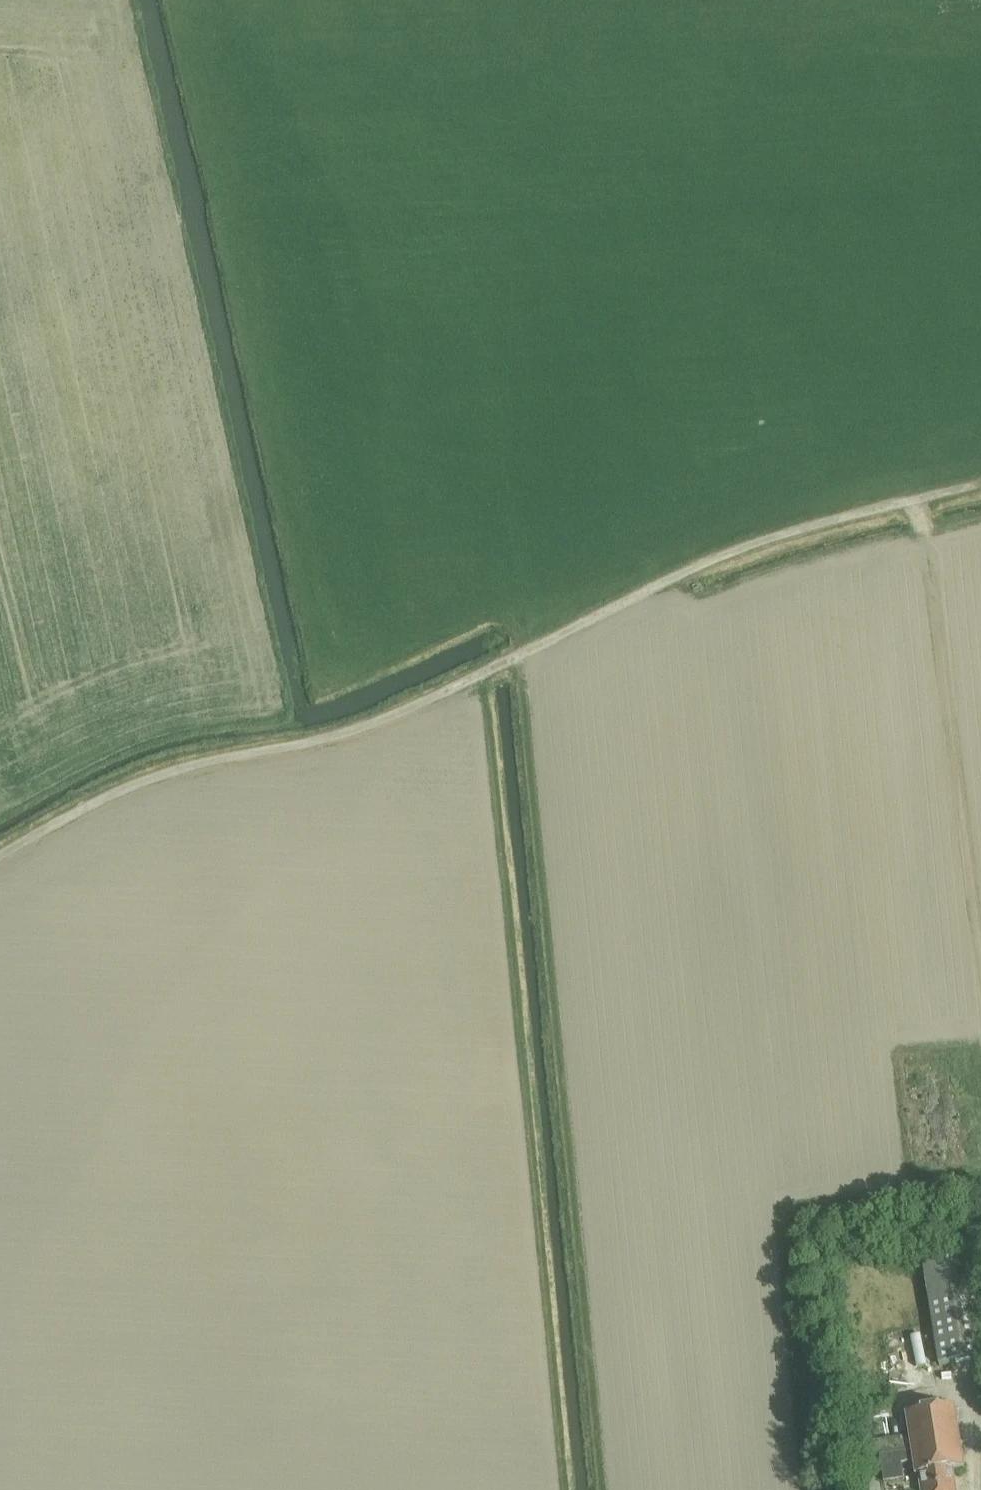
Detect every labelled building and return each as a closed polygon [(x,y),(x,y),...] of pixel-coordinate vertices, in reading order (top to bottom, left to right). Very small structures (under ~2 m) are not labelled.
[(980,1361),(980,1313),(973,1260),(924,1267),(939,1367),(980,1361)] [(884,1484),(904,1481),(901,1465),(914,1463),(916,1476),(921,1475),(923,1489),(954,1489),(951,1471),(964,1469),(954,1408),(907,1416),(910,1436),(875,1441),(872,1421),(855,1422),(860,1458),(880,1456),(884,1484)] [(856,1489),(870,1489),(869,1482),(855,1484),(856,1489)]
